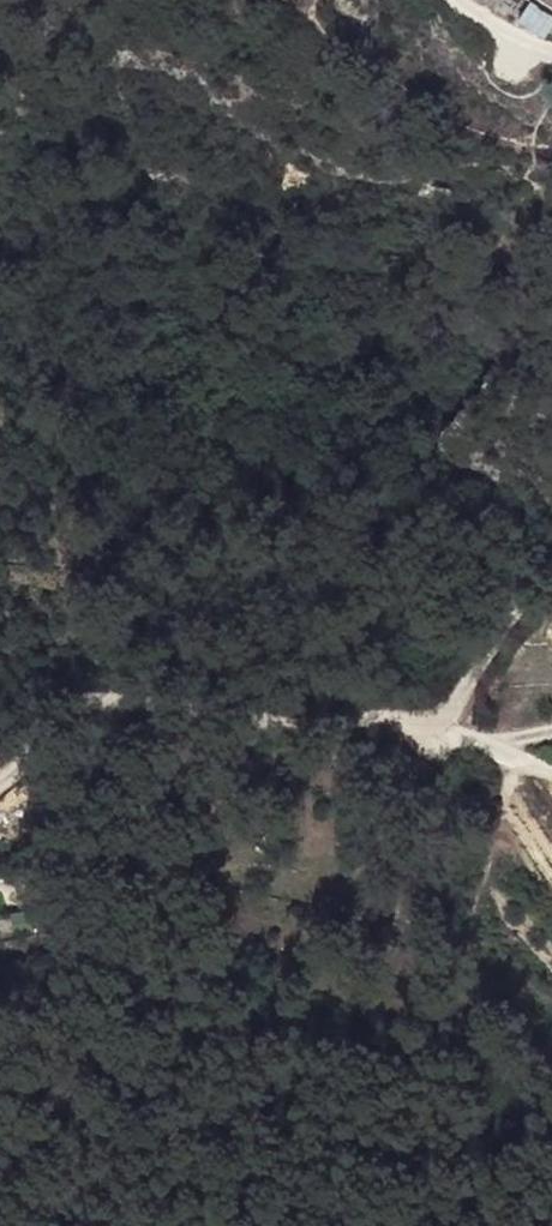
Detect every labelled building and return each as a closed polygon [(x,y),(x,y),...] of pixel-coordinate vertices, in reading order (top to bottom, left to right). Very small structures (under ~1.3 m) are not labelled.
[(551,28),(551,5),(544,0),(533,0),(519,22),(544,39),(551,28)] [(54,1012),(53,997),(38,998),(38,1013),(54,1012)]
